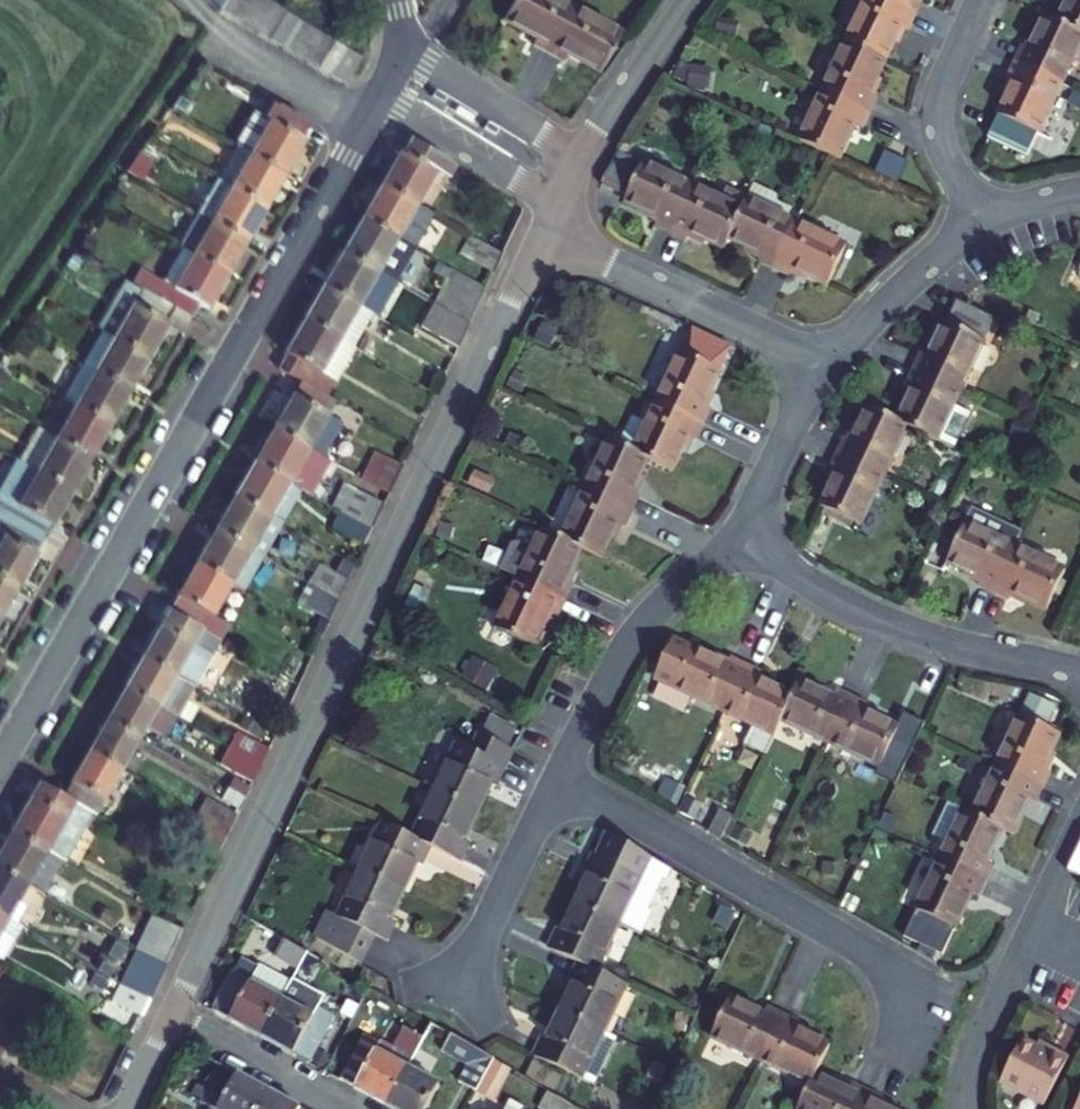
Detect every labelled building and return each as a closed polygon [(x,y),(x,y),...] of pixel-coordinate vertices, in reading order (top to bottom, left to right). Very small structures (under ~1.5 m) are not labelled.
[(222,8),(236,16),(246,0),(227,0),(222,8)] [(236,16),(248,24),(262,0),(246,0),(236,16)] [(267,0),(262,0),(248,24),(260,31),(276,5),(267,0)] [(504,19),(537,37),(534,44),(548,52),(572,7),(560,0),(515,0),(504,19)] [(847,41),(886,60),(902,26),(909,30),(916,14),(888,0),(866,0),(847,41)] [(916,14),(923,0),(888,0),(916,14)] [(1059,22),(1079,32),(1079,0),(1069,0),(1059,22)] [(288,13),(276,5),(260,31),(272,38),(288,13)] [(564,60),(567,53),(601,71),(621,33),(572,7),(548,52),(564,60)] [(300,20),(288,13),(272,38),(284,46),(300,20)] [(1046,16),(1030,49),(1023,46),(1016,62),(1062,84),(1079,45),(1079,32),(1059,22),(1046,16)] [(312,28),(300,20),(284,46),(296,53),(312,28)] [(324,35),(312,28),(296,53),(308,61),(324,35)] [(336,42),(324,35),(308,61),(320,68),(336,42)] [(847,41),(824,91),(870,113),(877,97),(870,94),(886,60),(847,41)] [(348,50),(336,42),(320,68),(332,76),(348,50)] [(360,58),(348,50),(332,76),(345,83),(360,58)] [(1028,156),(1062,84),(1016,62),(1008,78),(1015,81),(989,138),(1028,156)] [(256,106),(262,97),(228,78),(223,87),(256,106)] [(824,91),(800,141),(839,159),(855,125),(863,128),(870,113),(824,91)] [(310,124),(271,102),(265,112),(268,114),(265,118),(260,115),(240,149),(285,175),(305,140),(302,139),(310,124)] [(401,151),(381,185),(416,205),(435,172),(448,179),(455,167),(410,139),(403,152),(401,151)] [(218,180),(266,208),(285,175),(240,149),(237,147),(218,180)] [(908,162),(885,151),(876,171),(899,182),(908,162)] [(601,185),(627,197),(625,201),(659,218),(656,225),(672,232),(694,186),(619,153),(601,185)] [(217,180),(198,213),(247,241),(266,208),(218,180),(217,180)] [(416,205),(381,185),(362,218),(415,249),(434,215),(416,205)] [(788,218),(793,208),(778,202),(778,195),(754,185),(748,197),(729,239),(763,254),(760,262),(776,269),(798,223),(788,218)] [(721,199),(694,186),(672,232),(687,240),(691,233),(724,249),(729,239),(748,197),(726,188),(721,199)] [(179,246),(182,248),(228,275),(247,241),(198,213),(179,246)] [(362,218),(343,252),(396,282),(415,249),(362,218)] [(847,246),(798,223),(776,269),(791,276),(794,269),(829,285),(847,246)] [(502,254),(470,236),(460,253),(493,272),(502,254)] [(174,308),(191,318),(199,304),(209,309),(228,275),(182,248),(164,281),(141,268),(132,284),(174,308)] [(324,285),(373,313),(377,316),(396,282),(343,252),(324,285)] [(469,324),(485,289),(450,269),(434,304),(469,324)] [(174,308),(132,284),(126,281),(98,329),(101,331),(148,358),(168,324),(166,323),(174,308)] [(324,285),(305,318),(354,346),(373,313),(324,285)] [(915,368),(961,391),(995,319),(958,301),(947,323),(945,322),(930,356),(922,353),(915,368)] [(469,324),(434,304),(421,326),(458,347),(469,324)] [(279,368),(300,380),(328,396),(356,347),(354,346),(305,318),(285,352),(287,353),(279,368)] [(693,328),(658,402),(704,424),(712,409),(705,405),(732,347),(693,328)] [(101,331),(83,364),(130,391),(148,358),(101,331)] [(130,391),(83,364),(63,398),(76,405),(110,425),(130,391)] [(937,441),(955,449),(971,413),(955,405),(961,391),(915,368),(908,384),(915,388),(898,421),(908,426),(937,440),(937,441)] [(273,429),(322,457),(342,423),(327,415),(335,401),(328,396),(300,380),(273,429)] [(704,424),(658,402),(635,451),(649,458),(674,470),(690,436),(697,439),(704,424)] [(76,405),(56,438),(91,458),(110,425),(76,405)] [(845,438),(838,454),(883,475),(908,426),(898,421),(869,407),(852,441),(845,438)] [(38,428),(19,461),(72,491),(91,458),(56,438),(38,428)] [(322,457),(273,429),(253,462),(301,489),(308,493),(327,460),(322,457)] [(586,489),(632,511),(640,495),(633,492),(649,458),(635,451),(610,440),(586,489)] [(375,451),(361,479),(388,493),(402,465),(375,451)] [(883,475),(838,454),(831,468),(838,472),(821,507),(860,525),(883,475)] [(45,540),(72,491),(19,461),(0,493),(0,514),(45,540)] [(301,489),(253,462),(234,496),(282,523),(301,489)] [(343,483),(331,507),(340,512),(371,529),(383,504),(343,483)] [(582,547),(602,557),(618,523),(625,526),(632,511),(586,489),(563,538),(582,547)] [(282,523),(234,496),(216,529),(262,556),(263,556),(282,523)] [(994,592),(1015,547),(1022,531),(972,508),(947,561),(981,578),(979,585),(994,592)] [(340,512),(331,528),(363,545),(371,529),(340,512)] [(18,586),(45,540),(0,514),(0,575),(18,586)] [(262,556),(216,529),(196,562),(232,582),(243,589),(262,556)] [(563,538),(543,529),(534,549),(521,542),(512,544),(500,569),(520,578),(566,600),(573,585),(566,581),(582,547),(563,538)] [(1015,547),(994,592),(1009,600),(1013,593),(1047,610),(1066,571),(1015,547)] [(232,582),(196,562),(169,611),(220,640),(229,624),(213,615),(232,582)] [(320,564),(309,582),(339,599),(348,580),(320,564)] [(1,617),(18,586),(0,575),(0,617),(1,617)] [(566,600),(520,578),(496,628),(535,647),(551,613),(558,616),(566,600)] [(298,602),(329,620),(339,599),(309,582),(298,602)] [(220,640),(169,611),(142,657),(194,686),(220,640)] [(655,678),(725,711),(747,665),(731,658),(728,665),(674,640),(655,678)] [(194,686),(142,657),(125,688),(175,717),(176,717),(194,686)] [(747,665),(725,711),(753,725),(744,744),(766,755),(775,735),(781,720),(793,695),(759,680),(762,672),(747,665)] [(837,690),(834,697),(800,681),(793,695),(781,720),(831,743),(852,697),(837,690)] [(175,717),(125,688),(107,719),(139,738),(146,726),(164,736),(175,717)] [(1030,694),(997,765),(1043,787),(1050,771),(1043,768),(1059,734),(1047,727),(1056,706),(1030,694)] [(852,697),(831,743),(879,766),(877,770),(898,780),(925,723),(904,713),(898,727),(865,711),(868,704),(852,697)] [(139,738),(107,719),(89,750),(121,769),(139,738)] [(239,732),(230,749),(260,766),(269,748),(239,732)] [(458,744),(435,791),(478,812),(492,783),(496,786),(513,750),(478,733),(470,750),(458,744)] [(221,765),(252,783),(260,766),(230,749),(221,765)] [(121,769),(89,750),(62,797),(92,814),(95,815),(121,769)] [(1012,834),(1029,799),(1036,803),(1043,787),(997,765),(973,815),(1002,829),(1012,834)] [(234,778),(228,789),(244,798),(250,788),(234,778)] [(62,797),(38,783),(11,832),(61,860),(64,862),(92,814),(62,797)] [(244,798),(228,789),(221,799),(238,808),(244,798)] [(465,839),(478,812),(435,791),(413,838),(431,846),(460,860),(469,841),(465,839)] [(207,797),(199,813),(229,830),(236,815),(207,797)] [(987,862),(1002,829),(973,815),(963,811),(963,810),(948,803),(933,836),(948,843),(940,859),(986,881),(994,865),(987,862)] [(229,830),(199,813),(188,833),(218,851),(229,830)] [(413,838),(383,824),(361,870),(404,891),(418,863),(422,865),(431,846),(413,838)] [(11,832),(0,851),(0,870),(27,885),(42,894),(61,860),(11,832)] [(619,924),(640,934),(651,912),(647,910),(662,878),(666,879),(671,868),(609,832),(599,856),(595,854),(585,873),(589,875),(576,903),(619,924)] [(956,928),(972,893),(979,897),(986,881),(940,859),(917,909),(925,913),(945,923),(956,928)] [(0,870),(0,914),(8,918),(16,923),(25,907),(17,902),(27,885),(0,870)] [(404,891),(361,870),(339,916),(329,912),(317,939),(360,964),(374,934),(386,940),(395,921),(391,919),(404,891)] [(580,962),(597,970),(619,924),(576,903),(563,931),(559,929),(550,948),(580,962)] [(945,923),(925,913),(919,926),(939,935),(945,923)] [(181,929),(152,915),(136,947),(138,948),(165,964),(181,929)] [(3,960),(22,926),(16,923),(8,918),(0,932),(0,958),(3,960)] [(274,956),(299,969),(308,952),(285,939),(274,956)] [(166,965),(165,964),(138,948),(121,983),(150,999),(166,965)] [(574,983),(561,1011),(604,1032),(605,1029),(609,1028),(614,1018),(612,1015),(627,985),(608,976),(597,970),(580,962),(571,981),(574,983)] [(608,976),(627,985),(633,972),(614,963),(608,976)] [(292,982),(260,965),(251,982),(234,973),(214,1011),(262,1037),(292,982)] [(292,982),(262,1037),(311,1063),(336,1017),(319,1007),(325,996),(294,978),(292,982)] [(150,999),(121,983),(112,1002),(142,1016),(150,999)] [(711,1036),(761,1060),(783,1014),(768,1007),(764,1014),(730,998),(711,1036)] [(595,1084),(617,1038),(604,1032),(561,1011),(548,1039),(544,1037),(535,1057),(582,1079),(582,1078),(595,1084)] [(783,1014),(761,1060),(811,1084),(815,1074),(829,1045),(795,1028),(799,1022),(783,1014)] [(365,1035),(341,1080),(388,1105),(408,1068),(424,1038),(405,1027),(395,1048),(382,1041),(381,1043),(365,1035)] [(451,1035),(443,1051),(468,1066),(459,1082),(476,1091),(494,1059),(451,1035)] [(1023,1040),(1001,1082),(1044,1105),(1070,1057),(1045,1044),(1043,1050),(1023,1040)] [(509,1071),(495,1063),(479,1092),(493,1100),(509,1071)] [(269,1092),(221,1065),(201,1103),(212,1108),(260,1108),(269,1092)] [(388,1105),(395,1108),(427,1108),(440,1085),(408,1068),(388,1105)] [(849,1090),(815,1074),(811,1084),(799,1108),(859,1108),(868,1091),(852,1084),(849,1090)] [(859,1108),(888,1108),(880,1105),(883,1098),(868,1091),(859,1108)] [(269,1092),(260,1108),(302,1108),(269,1092)] [(556,1095),(548,1108),(580,1108),(556,1095)]
